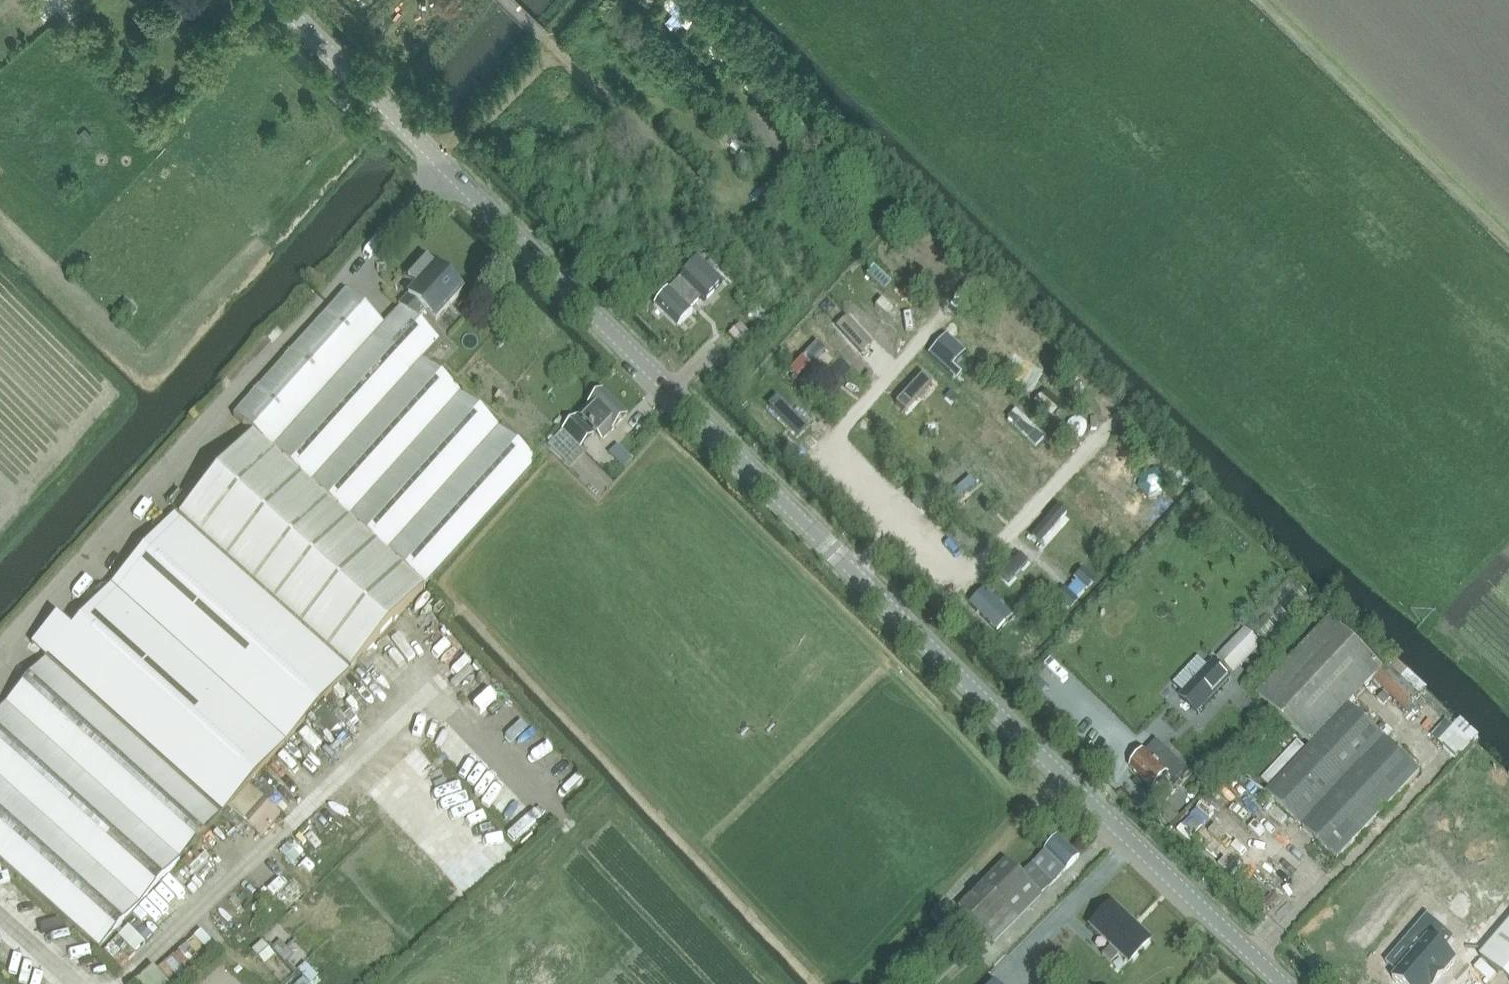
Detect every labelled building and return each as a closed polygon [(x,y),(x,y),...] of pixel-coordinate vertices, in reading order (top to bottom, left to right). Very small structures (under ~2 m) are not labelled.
[(73,18),(83,9),(75,0),(57,0),(73,18)] [(696,17),(678,0),(660,0),(658,3),(686,28),(696,17)] [(514,112),(506,121),(518,133),(527,124),(514,112)] [(605,118),(597,127),(609,138),(617,130),(605,118)] [(727,125),(718,134),(743,162),(753,153),(727,125)] [(586,196),(592,208),(603,203),(597,190),(586,196)] [(400,306),(415,319),(417,318),(424,310),(436,321),(460,294),(434,270),(437,267),(425,257),(405,278),(416,288),(400,306)] [(654,304),(678,327),(693,312),(689,309),(701,297),(692,289),(708,274),(696,262),(654,304)] [(878,272),(872,282),(883,289),(890,279),(878,272)] [(415,319),(400,306),(382,325),(346,292),(235,416),(251,430),(424,587),(536,462),(422,359),(440,341),(417,318),(415,319)] [(904,296),(894,302),(903,316),(913,309),(904,296)] [(821,321),(810,337),(832,351),(842,335),(821,321)] [(857,370),(866,360),(850,347),(842,357),(857,370)] [(775,369),(764,379),(784,402),(796,391),(775,369)] [(981,373),(972,381),(982,392),(990,384),(981,373)] [(1077,379),(1068,387),(1077,398),(1086,391),(1077,379)] [(563,429),(563,430),(581,447),(594,433),(602,441),(627,415),(602,390),(576,417),(563,429)] [(808,425),(819,416),(801,395),(790,404),(808,425)] [(1009,398),(1000,406),(1010,420),(1020,412),(1009,398)] [(903,401),(896,410),(909,421),(916,412),(903,401)] [(176,514),(350,670),(424,587),(251,430),(176,514)] [(581,447),(563,430),(550,444),(570,464),(584,450),(581,447)] [(1062,465),(1071,457),(1061,446),(1052,455),(1062,465)] [(861,451),(853,461),(865,470),(872,460),(861,451)] [(1166,481),(1157,469),(1143,472),(1138,485),(1148,496),(1161,494),(1166,481)] [(1083,470),(1077,481),(1088,488),(1094,477),(1083,470)] [(978,504),(994,489),(982,476),(966,491),(978,504)] [(913,517),(920,508),(908,498),(901,508),(913,517)] [(350,670),(176,514),(47,657),(222,813),(350,670)] [(1036,550),(1047,543),(1035,526),(1024,534),(1036,550)] [(1061,570),(1071,563),(1062,551),(1053,557),(1061,570)] [(969,553),(960,561),(971,573),(980,566),(969,553)] [(994,594),(1001,585),(990,576),(983,585),(994,594)] [(1077,585),(1091,597),(1099,588),(1085,576),(1077,585)] [(1009,617),(980,590),(969,601),(998,629),(1009,617)] [(1272,593),(1268,605),(1282,610),(1286,598),(1272,593)] [(1008,611),(1021,620),(1028,610),(1015,601),(1008,611)] [(1384,670),(1383,669),(1330,619),(1257,696),(1311,748),(1350,707),(1384,670)] [(1032,633),(1045,646),(1053,638),(1040,625),(1032,633)] [(1263,645),(1245,628),(1217,658),(1234,675),(1263,645)] [(47,657),(0,709),(0,860),(99,950),(222,813),(47,657)] [(469,661),(450,679),(459,690),(455,694),(476,717),(503,691),(485,672),(482,675),(469,661)] [(1198,713),(1231,679),(1213,662),(1180,697),(1198,713)] [(371,712),(382,700),(366,685),(355,697),(371,712)] [(1420,773),(1350,707),(1311,748),(1268,794),(1338,860),(1420,773)] [(513,747),(533,728),(526,721),(506,740),(513,747)] [(1444,748),(1437,757),(1450,767),(1471,740),(1451,725),(1437,743),(1444,748)] [(1186,769),(1178,762),(1156,741),(1131,768),(1153,789),(1167,774),(1175,782),(1186,769)] [(367,795),(384,787),(378,774),(361,782),(367,795)] [(230,805),(257,833),(279,812),(252,784),(230,805)] [(1217,802),(1209,811),(1235,835),(1250,819),(1236,806),(1229,813),(1217,802)] [(311,853),(321,845),(307,829),(297,838),(311,853)] [(209,852),(222,842),(213,830),(200,841),(209,852)] [(1247,830),(1239,840),(1258,855),(1266,846),(1247,830)] [(1020,875),(1041,895),(1079,857),(1059,836),(1021,874),(1020,875)] [(195,870),(203,857),(190,850),(183,863),(195,870)] [(1005,859),(959,907),(994,942),(1041,895),(1020,875),(1021,874),(1005,859)] [(263,866),(241,886),(252,898),(274,878),(263,866)] [(1129,963),(1151,940),(1112,902),(1090,925),(1111,946),(1102,955),(1111,963),(1120,954),(1129,963)] [(1393,973),(1405,983),(1436,983),(1472,945),(1430,908),(1413,928),(1426,938),(1393,973)] [(1033,960),(1061,932),(1045,913),(1016,942),(1033,960)] [(1480,957),(1508,982),(1508,923),(1480,957)] [(190,941),(184,950),(199,962),(206,953),(190,941)] [(149,983),(173,983),(166,971),(147,980),(149,983)]
